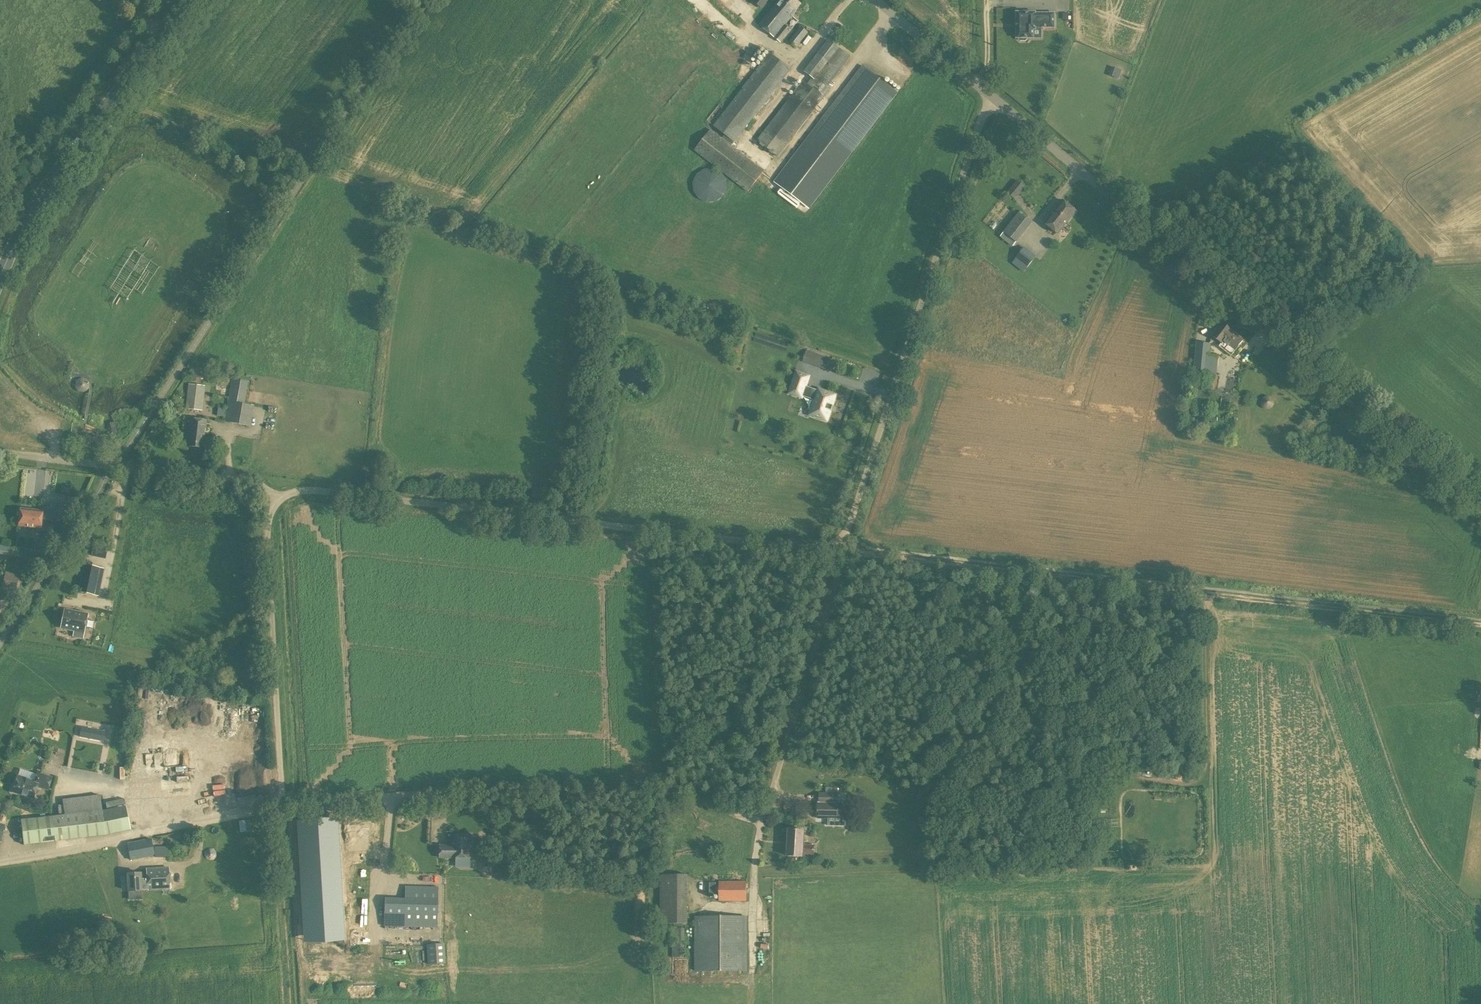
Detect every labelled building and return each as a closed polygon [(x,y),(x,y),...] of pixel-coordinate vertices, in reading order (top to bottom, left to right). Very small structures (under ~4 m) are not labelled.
[(797,0),(781,0),(761,25),(781,42),(791,30),(785,25),(796,11),(795,10),(801,4),(797,0)] [(1033,30),(1035,30),(1035,26),(1041,26),(1041,27),(1041,28),(1042,28),(1054,28),(1055,28),(1055,27),(1054,27),(1054,14),(1055,14),(1055,13),(1054,13),(1054,14),(1035,14),(1035,13),(1036,13),(1036,12),(1035,12),(1035,13),(1017,13),(1017,12),(1017,13),(1017,23),(1016,23),(1016,28),(1017,28),(1017,38),(1019,38),(1019,40),(1020,41),(1026,41),(1027,40),(1027,38),(1033,38),(1034,38),(1033,38),(1033,30)] [(795,49),(808,32),(801,26),(789,41),(793,44),(791,46),(795,49)] [(828,86),(851,56),(829,39),(804,72),(812,78),(807,84),(803,81),(757,140),(778,157),(831,89),(828,86)] [(786,80),(788,78),(786,76),(791,69),(770,52),(713,126),(725,135),(722,138),(711,129),(694,150),(748,192),(765,170),(737,149),(738,147),(736,146),(735,148),(732,145),(762,106),(764,108),(765,106),(763,105),(769,97),(772,99),(773,97),(771,95),(784,78),(786,80)] [(774,181),(809,209),(898,92),(862,66),(774,181)] [(1115,67),(1112,76),(1119,78),(1122,70),(1115,67)] [(1015,199),(1025,187),(1017,180),(1007,193),(1015,199)] [(777,193),(778,194),(796,208),(800,202),(781,188),(777,193)] [(1043,223),(1058,235),(1077,211),(1062,199),(1043,223)] [(1016,242),(1032,223),(1019,212),(1003,232),(1016,242)] [(1025,247),(1012,263),(1023,272),(1036,256),(1025,247)] [(1219,346),(1231,356),(1244,339),(1222,322),(1210,336),(1221,343),(1219,346)] [(1216,375),(1218,356),(1210,355),(1211,343),(1196,342),(1193,373),(1216,375)] [(826,370),(830,358),(807,349),(802,361),(826,370)] [(203,381),(204,375),(200,375),(201,368),(191,367),(189,381),(198,383),(199,381),(203,381)] [(818,390),(806,386),(809,376),(797,372),(789,393),(801,397),(802,395),(815,400),(810,415),(827,421),(836,395),(819,389),(818,390)] [(80,392),(82,392),(83,392),(85,392),(86,391),(87,390),(88,389),(89,388),(89,386),(89,385),(89,384),(89,383),(89,382),(88,381),(87,380),(86,379),(85,378),(84,378),(83,378),(82,378),(81,378),(80,378),(79,378),(78,379),(77,380),(76,381),(75,382),(75,383),(75,384),(75,385),(75,387),(75,388),(76,389),(77,390),(78,391),(79,392),(80,392)] [(250,426),(254,406),(244,404),(248,381),(232,378),(224,422),(250,426)] [(201,410),(204,386),(189,385),(186,408),(201,410)] [(217,407),(216,415),(224,416),(225,408),(217,407)] [(190,431),(205,433),(206,421),(191,419),(190,431)] [(203,448),(205,433),(190,431),(188,446),(203,448)] [(49,519),(50,509),(43,508),(42,510),(20,508),(18,526),(40,528),(41,519),(49,519)] [(23,557),(24,551),(8,548),(7,554),(23,557)] [(98,596),(104,569),(84,564),(78,592),(98,596)] [(5,572),(2,588),(15,591),(19,575),(5,572)] [(83,638),(88,614),(65,609),(61,628),(75,631),(74,636),(83,638)] [(75,745),(70,765),(78,767),(83,747),(75,745)] [(49,791),(52,780),(37,775),(35,782),(19,776),(15,787),(14,786),(13,787),(11,791),(12,792),(14,792),(34,799),(38,787),(49,791)] [(837,802),(837,793),(819,792),(819,802),(818,802),(818,818),(842,818),(842,802),(837,802)] [(102,810),(100,795),(62,799),(63,805),(58,805),(60,815),(21,820),(24,845),(105,835),(131,830),(126,806),(102,810)] [(2,803),(0,809),(7,811),(9,805),(2,803)] [(814,854),(814,846),(804,845),(804,831),(789,830),(788,856),(804,857),(804,854),(814,854)] [(471,858),(471,836),(452,835),(452,846),(440,846),(440,858),(471,858)] [(134,862),(155,860),(155,858),(154,847),(154,845),(133,847),(134,862)] [(339,890),(338,885),(337,882),(335,877),(332,874),(329,872),(325,869),(322,868),(317,867),(312,867),(308,868),(304,870),(300,873),(297,876),(295,881),(293,885),(293,890),(293,894),(294,898),(296,902),(299,906),(303,909),(306,911),(311,912),(315,913),(320,912),(324,911),(328,909),(332,906),(334,903),(337,899),(338,895),(339,890)] [(171,889),(169,869),(146,870),(146,877),(143,878),(143,873),(129,874),(130,891),(148,890),(171,889)] [(687,923),(687,874),(661,874),(661,923),(687,923)] [(719,901),(747,901),(746,881),(719,881),(719,901)] [(437,927),(438,887),(405,886),(405,898),(385,897),(384,926),(437,927)] [(694,971),(747,971),(747,916),(694,916),(694,971)] [(685,940),(684,923),(669,923),(669,951),(680,950),(680,940),(685,940)] [(427,964),(445,965),(444,944),(427,944),(427,964)]
